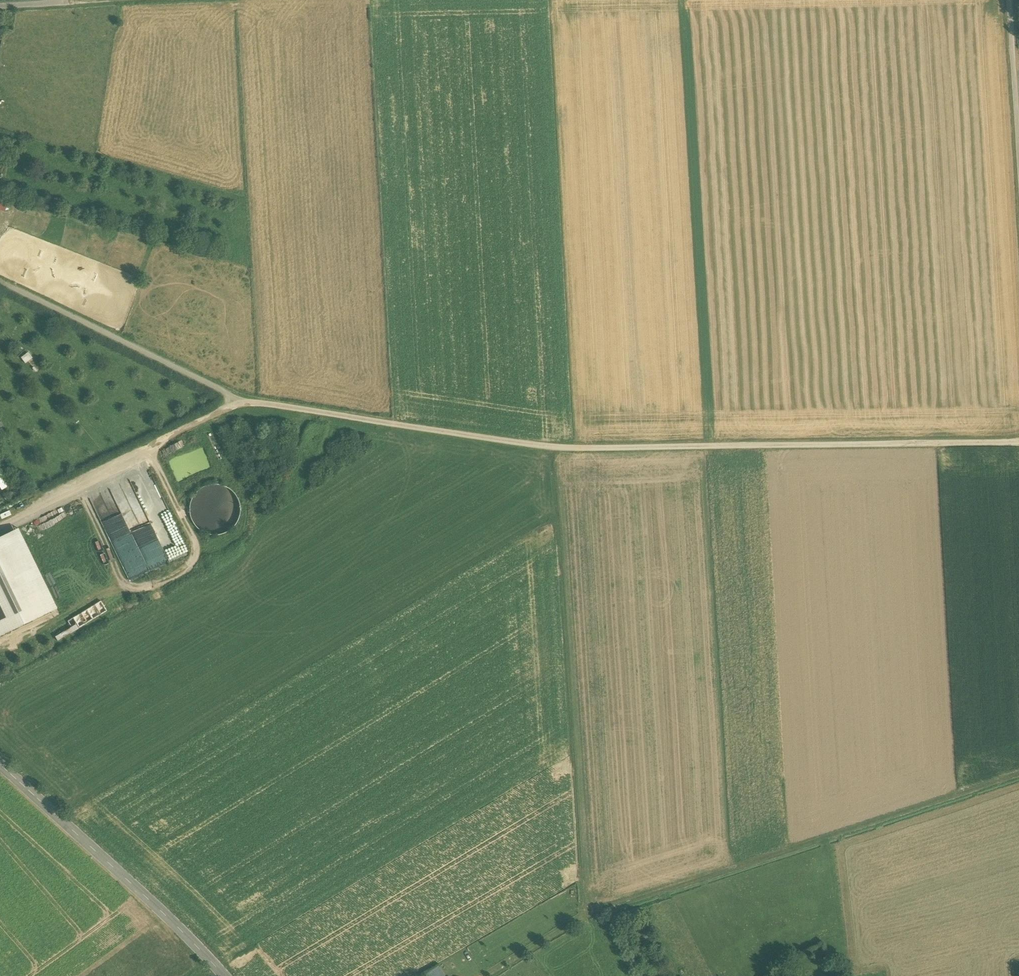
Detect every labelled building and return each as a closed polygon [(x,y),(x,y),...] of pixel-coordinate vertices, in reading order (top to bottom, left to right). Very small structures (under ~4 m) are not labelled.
[(19,356),(23,363),(31,358),(27,352),(19,356)] [(170,517),(158,491),(138,501),(130,483),(112,491),(112,496),(121,515),(101,524),(114,551),(126,545),(123,545),(130,542),(127,536),(129,534),(129,527),(136,527),(136,517),(147,517),(147,524),(152,521),(152,518),(165,518),(168,517),(170,517)] [(238,520),(240,510),(238,500),(232,492),(224,486),(214,484),(204,486),(196,492),(191,500),(189,510),(191,520),(197,528),(205,534),(215,536),(225,534),(233,528),(238,520)] [(0,539),(0,634),(50,610),(12,533),(0,539)] [(101,600),(70,616),(74,624),(52,635),(54,639),(108,612),(101,600)] [(438,965),(420,973),(421,975),(443,975),(438,965)]
